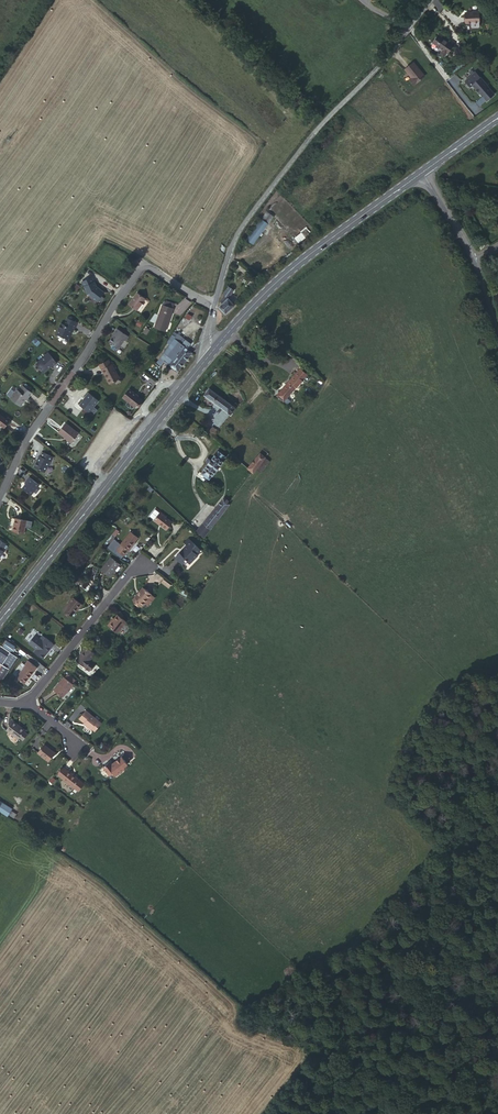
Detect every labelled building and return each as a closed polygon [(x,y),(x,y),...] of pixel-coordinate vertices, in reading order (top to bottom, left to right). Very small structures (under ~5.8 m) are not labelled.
[(478,12),(465,13),(466,23),(479,22),(478,12)] [(438,43),(437,46),(443,50),(441,52),(445,56),(447,53),(452,46),(441,38),(438,36),(434,41),(438,43)] [(414,62),(404,69),(411,78),(409,79),(414,85),(425,76),(421,71),(420,72),(419,71),(420,70),(414,62)] [(487,101),(494,94),(487,86),(488,85),(476,72),(466,80),(466,82),(470,86),(472,84),(479,93),(480,92),(487,101)] [(267,211),(262,219),(269,223),(274,216),(267,211)] [(261,219),(246,239),(253,244),(268,224),(261,219)] [(305,229),(296,237),(299,241),(309,233),(305,229)] [(92,278),(81,283),(86,294),(90,297),(96,302),(98,300),(100,297),(103,293),(96,287),(92,278)] [(223,303),(228,298),(234,290),(229,286),(223,294),(224,295),(220,301),(223,303)] [(137,291),(129,303),(137,308),(145,296),(137,291)] [(225,314),(235,305),(228,298),(223,303),(219,307),(225,314)] [(172,308),(164,305),(162,304),(154,328),(166,331),(173,308),(172,308)] [(59,329),(57,334),(68,339),(71,333),(70,332),(71,331),(73,331),(72,332),(73,333),(77,322),(67,318),(64,324),(61,323),(58,329),(59,329)] [(115,334),(109,343),(118,349),(124,340),(125,341),(128,337),(117,329),(114,333),(115,334)] [(164,353),(156,363),(160,366),(164,361),(177,371),(192,353),(187,349),(191,344),(179,334),(180,332),(177,331),(175,336),(176,336),(175,338),(164,352),(164,353)] [(45,356),(36,364),(43,372),(52,365),(53,366),(56,362),(48,352),(44,355),(45,356)] [(99,363),(102,368),(104,367),(111,363),(108,358),(99,363)] [(108,374),(106,375),(110,382),(120,377),(112,362),(111,363),(104,367),(108,374)] [(300,369),(281,391),(288,397),(307,374),(300,369)] [(16,390),(10,398),(21,406),(24,401),(23,401),(24,400),(26,401),(31,394),(22,386),(17,392),(16,390)] [(130,389),(123,397),(136,407),(142,400),(133,393),(134,392),(130,389)] [(235,408),(209,389),(205,395),(230,414),(233,411),(235,408)] [(284,402),(288,397),(281,391),(277,396),(284,402)] [(87,398),(84,401),(81,406),(90,413),(100,400),(90,392),(86,397),(87,398)] [(4,428),(9,422),(0,415),(0,425),(4,428)] [(66,424),(59,433),(72,443),(79,434),(66,424)] [(208,428),(205,431),(213,437),(216,433),(215,432),(216,430),(212,427),(211,429),(208,428)] [(212,460),(210,463),(205,468),(202,472),(209,479),(212,475),(213,476),(214,474),(219,470),(225,462),(225,461),(228,458),(221,451),(217,455),(217,454),(212,460)] [(40,456),(35,467),(45,472),(51,462),(54,457),(44,452),(42,456),(40,456)] [(248,469),(253,473),(256,469),(265,458),(260,453),(248,469)] [(265,458),(256,469),(261,472),(270,461),(265,458)] [(27,482),(23,488),(31,495),(39,485),(30,477),(27,481),(27,482)] [(203,523),(211,529),(229,504),(223,499),(203,523)] [(171,522),(159,512),(153,520),(165,530),(171,522)] [(14,525),(13,531),(24,534),(27,520),(16,518),(15,525),(14,525)] [(197,531),(204,538),(205,536),(211,529),(203,523),(197,531)] [(120,560),(127,551),(133,542),(134,542),(137,538),(130,533),(120,545),(114,541),(107,549),(120,560)] [(183,548),(179,553),(180,554),(176,557),(182,562),(184,560),(185,560),(186,561),(187,560),(190,563),(198,555),(196,553),(200,549),(188,538),(183,542),(187,545),(184,548),(183,548)] [(170,549),(167,547),(161,554),(164,557),(170,549)] [(180,554),(179,553),(174,557),(181,564),(185,560),(184,560),(182,562),(176,557),(180,554)] [(110,558),(100,570),(109,577),(119,565),(110,558)] [(162,580),(159,583),(167,589),(170,586),(162,580)] [(137,595),(136,594),(132,599),(141,606),(144,602),(147,605),(154,597),(143,588),(137,595)] [(72,597),(63,609),(70,615),(76,608),(77,609),(81,604),(72,597)] [(112,621),(112,620),(108,624),(117,632),(126,621),(122,618),(118,615),(114,619),(112,621)] [(149,639),(155,633),(152,630),(147,636),(149,639)] [(44,653),(52,643),(45,637),(33,651),(42,658),(45,654),(44,653)] [(53,644),(52,643),(44,653),(45,654),(53,644)] [(0,644),(0,663),(2,664),(0,667),(0,682),(1,683),(18,657),(11,653),(12,651),(0,644)] [(95,653),(87,646),(76,660),(89,670),(90,669),(92,669),(94,665),(94,664),(95,663),(90,659),(95,654),(95,653)] [(25,665),(16,677),(23,683),(36,667),(27,661),(24,664),(25,665)] [(64,676),(53,689),(62,697),(72,683),(64,676)] [(79,718),(84,722),(86,724),(85,725),(90,729),(91,728),(94,730),(100,723),(85,711),(79,718)] [(18,738),(23,732),(24,731),(16,725),(17,724),(13,720),(6,729),(17,739),(18,738)] [(27,735),(23,732),(18,738),(22,740),(27,735)] [(44,745),(37,753),(47,761),(54,753),(44,745)] [(108,763),(102,768),(108,776),(109,775),(114,776),(114,777),(124,769),(123,768),(126,765),(120,757),(113,762),(114,763),(111,766),(108,763)] [(63,767),(58,775),(79,789),(84,782),(63,767)] [(0,806),(0,810),(8,816),(12,809),(2,803),(0,806)]
